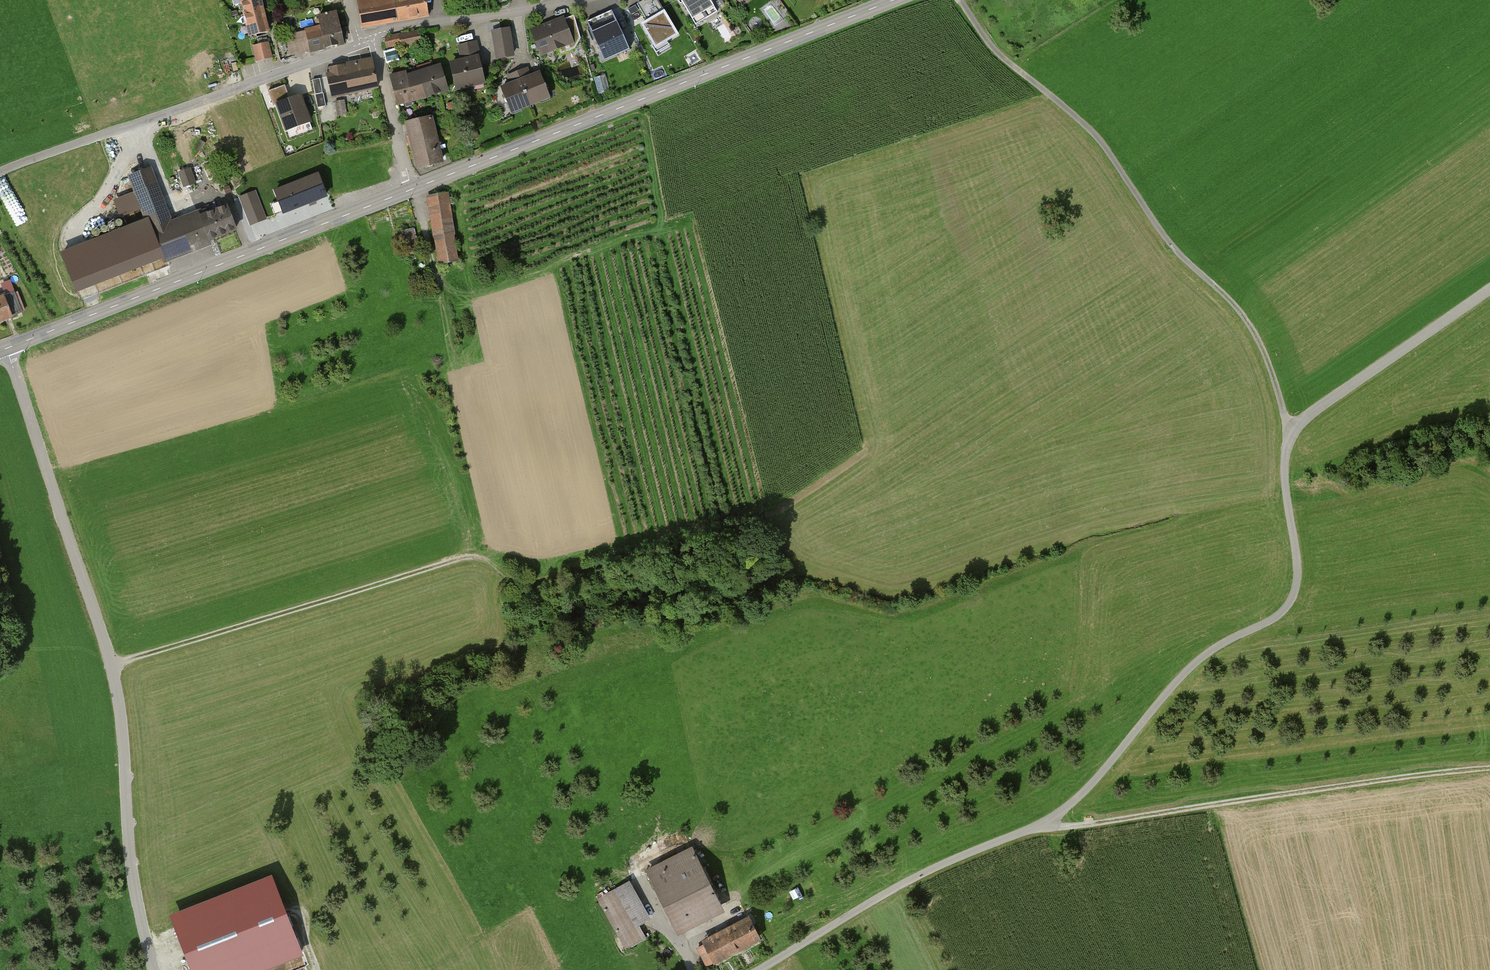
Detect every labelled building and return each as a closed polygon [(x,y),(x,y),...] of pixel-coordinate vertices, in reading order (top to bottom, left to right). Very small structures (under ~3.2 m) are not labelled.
[(257,0),(237,0),(240,13),(259,8),(257,0)] [(362,26),(426,14),(423,0),(358,0),(362,26)] [(656,0),(644,0),(637,5),(646,21),(639,25),(654,50),(678,35),(656,0)] [(696,24),(715,13),(708,0),(682,0),(696,24)] [(321,26),(312,28),(317,48),(341,42),(333,7),(317,11),(321,26)] [(265,29),(259,8),(240,13),(246,34),(265,29)] [(632,52),(613,9),(584,22),(604,64),(632,52)] [(571,44),(561,19),(531,30),(541,56),(571,44)] [(312,28),(288,34),(293,54),(317,48),(312,28)] [(511,55),(507,28),(490,31),(494,58),(511,55)] [(418,31),(387,38),(389,47),(400,44),(401,48),(421,44),(418,31)] [(270,55),(266,42),(252,46),(256,59),(270,55)] [(484,81),(474,45),(457,49),(460,61),(449,64),(455,88),(484,81)] [(369,59),(347,64),(352,89),(374,85),(369,59)] [(347,64),(325,69),(330,94),(352,89),(347,64)] [(444,89),(437,66),(406,75),(406,72),(392,76),(400,102),(444,89)] [(511,85),(502,89),(512,113),(548,98),(538,74),(530,77),(527,68),(508,76),(511,85)] [(599,91),(610,89),(607,73),(596,75),(599,91)] [(320,79),(313,80),(317,107),(325,106),(320,79)] [(284,85),(268,90),(271,100),(288,95),(284,85)] [(301,93),(275,102),(285,132),(311,122),(301,93)] [(347,113),(346,102),(336,102),(337,113),(347,113)] [(428,118),(405,122),(414,166),(437,161),(428,118)] [(170,220),(149,167),(127,176),(146,224),(63,256),(75,288),(157,256),(159,261),(210,242),(208,237),(232,228),(223,205),(199,215),(197,210),(170,220)] [(195,182),(190,167),(178,172),(183,186),(195,182)] [(320,171),(273,189),(283,215),(330,197),(320,171)] [(256,190),(239,197),(250,225),(268,218),(256,190)] [(455,259),(446,194),(427,196),(436,262),(455,259)] [(719,910),(688,848),(643,871),(674,933),(719,910)] [(175,914),(197,969),(251,969),(300,951),(270,876),(175,914)] [(646,919),(627,883),(598,899),(625,947),(641,939),(634,926),(646,919)] [(756,939),(745,918),(696,944),(707,965),(756,939)]
